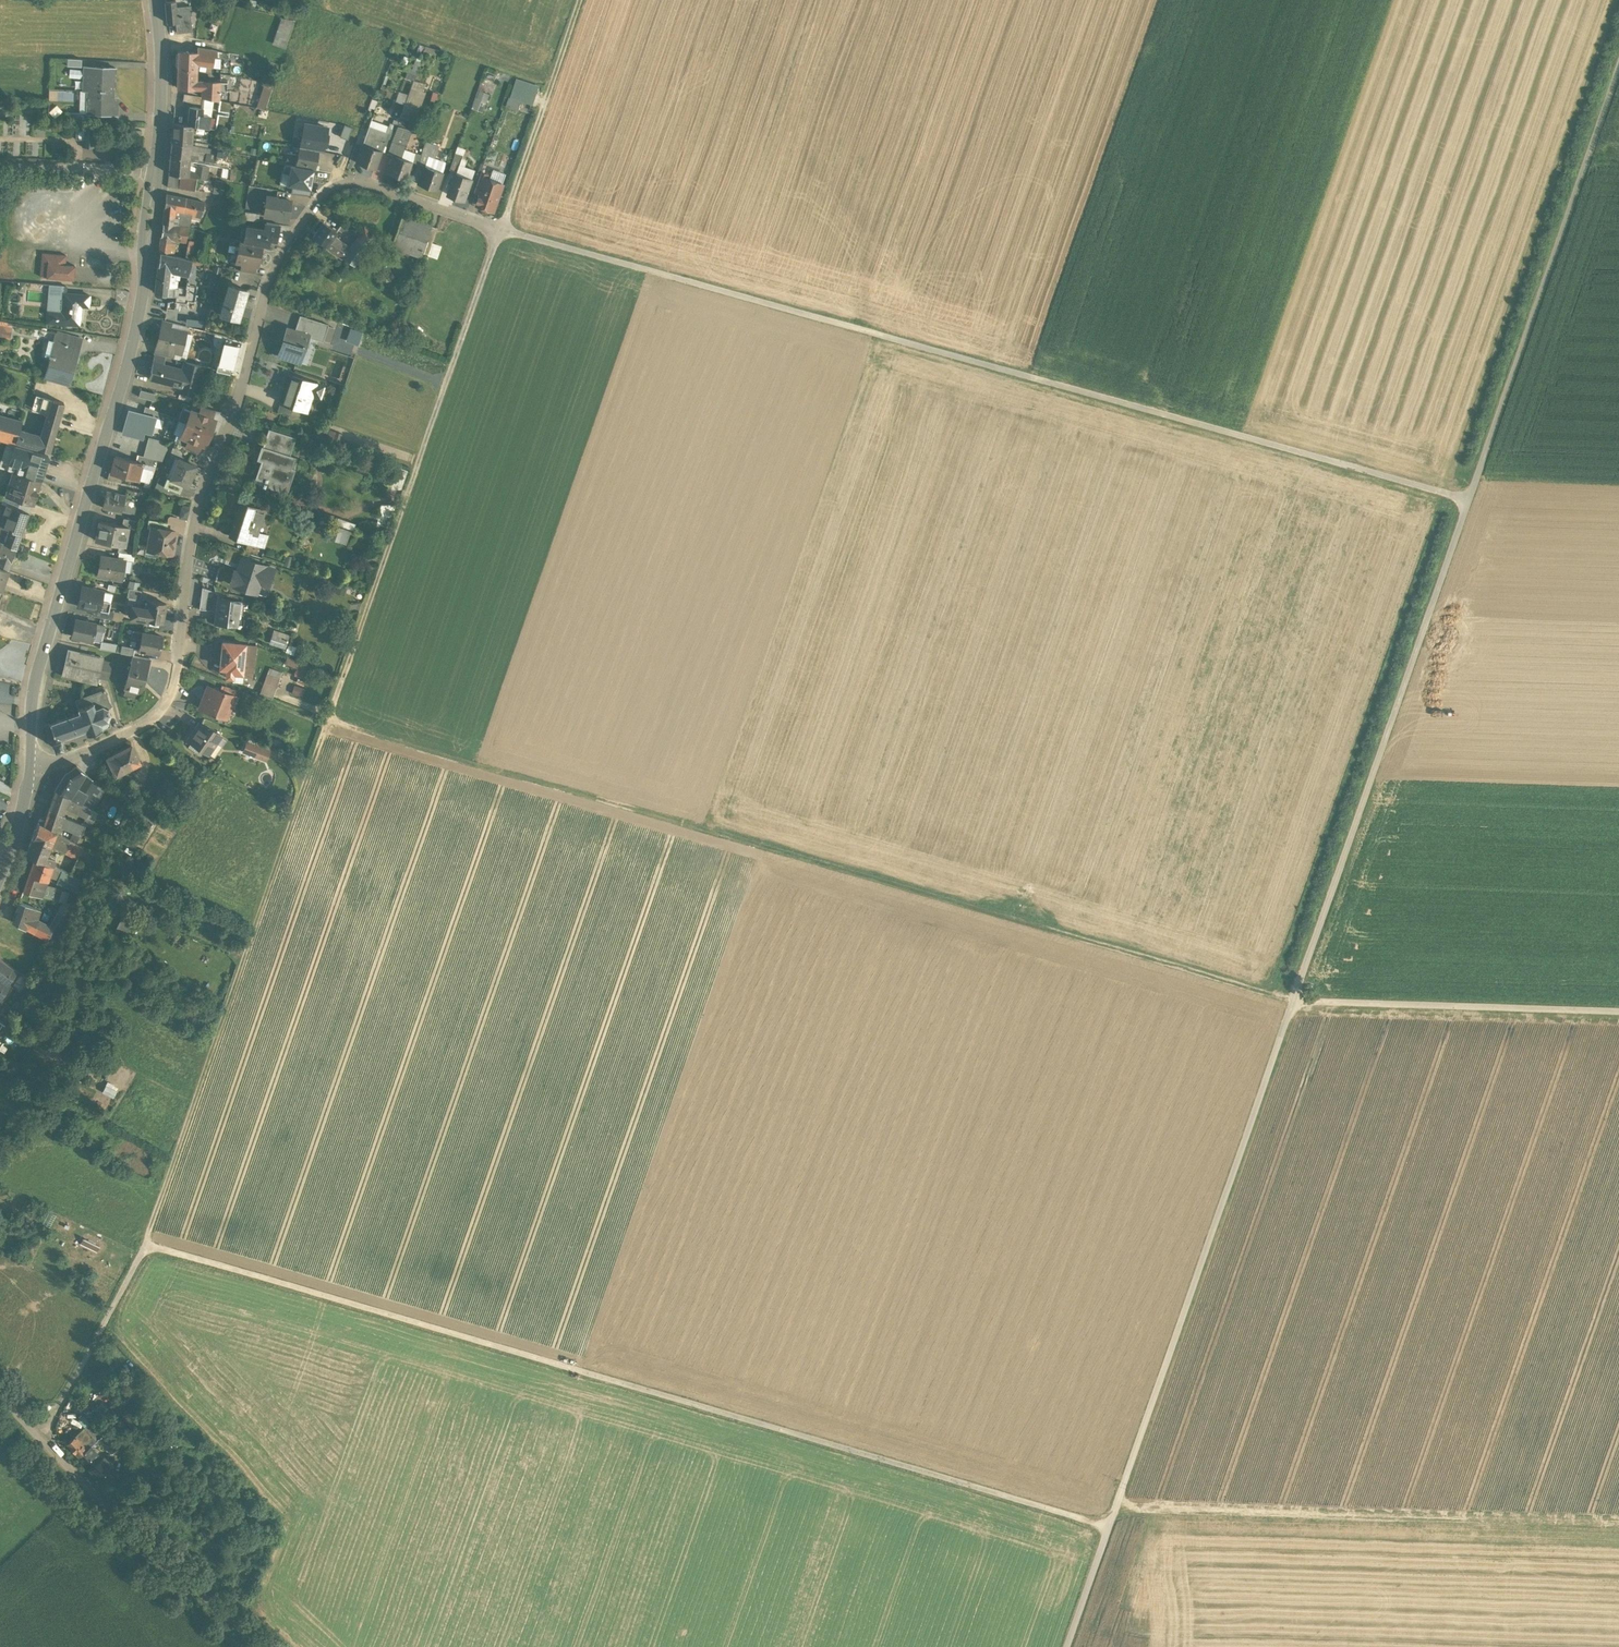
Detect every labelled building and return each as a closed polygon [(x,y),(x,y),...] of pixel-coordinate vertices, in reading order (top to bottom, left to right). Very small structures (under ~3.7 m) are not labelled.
[(189,3),(192,4),(191,8),(197,9),(198,0),(190,0),(189,3)] [(189,5),(176,6),(175,1),(165,2),(167,24),(175,23),(176,33),(192,31),(189,5)] [(293,1),(291,1),(286,18),(294,20),(299,3),(293,1)] [(286,18),(283,18),(274,44),(284,47),(294,20),(286,18)] [(197,53),(179,52),(178,69),(197,70),(197,65),(213,67),(213,58),(217,59),(217,50),(198,47),(197,53)] [(409,66),(406,76),(413,79),(420,62),(415,60),(412,67),(409,66)] [(116,68),(84,67),(83,91),(115,92),(116,68)] [(197,70),(178,69),(176,88),(203,90),(202,98),(218,101),(220,84),(197,82),(197,70)] [(540,86),(517,78),(511,96),(522,99),(534,103),(540,86)] [(273,84),(265,82),(257,107),(265,108),(273,84)] [(411,87),(397,126),(411,130),(425,92),(411,87)] [(478,90),(472,108),(483,112),(489,94),(478,90)] [(115,92),(83,91),(88,92),(87,115),(117,116),(117,105),(114,105),(115,92)] [(195,97),(183,95),(183,102),(195,103),(195,97)] [(522,99),(511,96),(508,104),(519,108),(522,99)] [(203,109),(190,108),(188,125),(193,125),(201,126),(202,116),(203,109)] [(211,117),(202,116),(201,126),(201,127),(208,129),(209,129),(211,117)] [(386,130),(388,124),(371,118),(369,125),(386,130)] [(188,125),(174,123),(172,142),(191,145),(191,138),(193,125),(188,125)] [(300,146),(318,150),(323,151),(324,145),(325,145),(327,134),(326,134),(327,128),(304,123),(300,146)] [(344,124),(339,137),(347,140),(352,128),(344,124)] [(387,132),(369,126),(363,144),(380,150),(387,132)] [(411,130),(397,126),(394,134),(387,153),(393,154),(401,157),(404,149),(405,146),(411,130)] [(201,127),(199,127),(198,138),(206,139),(208,129),(201,127)] [(95,129),(84,128),(84,130),(83,141),(83,148),(94,149),(95,129)] [(387,132),(380,150),(381,151),(387,153),(394,134),(387,132)] [(170,158),(189,161),(191,145),(172,142),(170,158)] [(433,144),(425,142),(422,151),(429,154),(433,144)] [(380,150),(363,144),(356,162),(374,169),(381,151),(380,150)] [(439,146),(433,144),(429,154),(428,157),(434,159),(439,146)] [(218,150),(191,145),(189,161),(215,165),(218,150)] [(318,150),(300,146),(299,152),(296,154),(295,157),(297,160),(296,165),(314,169),(318,150)] [(415,153),(404,149),(401,157),(412,161),(415,153)] [(429,154),(422,151),(420,155),(417,164),(424,166),(425,166),(428,157),(429,154)] [(290,164),(296,165),(297,160),(295,157),(296,154),(288,153),(285,163),(290,164)] [(420,155),(415,153),(412,161),(417,164),(420,155)] [(456,153),(450,169),(458,172),(460,165),(463,155),(456,153)] [(401,157),(393,154),(386,173),(405,180),(412,161),(401,157)] [(434,159),(428,157),(425,166),(442,172),(445,163),(434,159)] [(189,161),(170,158),(169,174),(181,176),(188,177),(188,172),(189,161)] [(310,189),(314,169),(296,165),(290,164),(289,173),(286,185),(292,186),(308,189),(310,189)] [(475,170),(460,165),(458,172),(457,174),(472,179),(475,170)] [(209,167),(198,166),(197,173),(188,172),(188,177),(197,178),(207,180),(209,167)] [(425,166),(424,166),(417,184),(436,190),(442,172),(425,166)] [(481,173),(475,191),(481,193),(486,178),(487,178),(488,175),(481,173)] [(181,176),(169,174),(167,187),(179,188),(181,176)] [(457,174),(455,174),(448,195),(465,200),(472,179),(457,174)] [(188,177),(181,176),(179,188),(195,191),(197,178),(188,177)] [(487,178),(486,178),(481,193),(476,205),(493,211),(503,184),(487,178)] [(224,182),(215,181),(213,193),(222,194),(224,182)] [(292,186),(291,192),(307,195),(308,189),(292,186)] [(187,199),(166,195),(165,209),(174,211),(184,213),(187,199)] [(291,200),(277,198),(277,197),(266,195),(263,215),(289,219),(291,200)] [(194,201),(187,199),(184,213),(192,215),(201,217),(205,203),(204,203),(194,201)] [(174,211),(165,209),(163,224),(173,226),(174,211)] [(184,213),(174,211),(173,226),(189,228),(192,215),(184,213)] [(259,213),(245,211),(243,219),(258,221),(259,213)] [(431,226),(402,216),(389,251),(391,251),(393,245),(419,254),(419,256),(420,256),(426,241),(431,226)] [(278,224),(266,222),(264,229),(264,230),(276,232),(277,232),(278,224)] [(336,231),(323,222),(312,236),(327,246),(333,237),(336,231)] [(359,234),(342,222),(338,229),(354,240),(359,234)] [(189,228),(173,226),(163,224),(162,237),(171,238),(186,241),(189,228)] [(264,229),(246,226),(243,241),(260,245),(261,244),(266,245),(268,238),(275,240),(276,232),(264,230),(264,229)] [(359,234),(354,240),(349,248),(343,257),(354,265),(376,234),(364,226),(359,234)] [(436,228),(431,226),(426,241),(431,243),(436,228)] [(171,238),(162,237),(160,253),(170,256),(170,246),(171,238)] [(333,237),(327,246),(333,250),(339,241),(333,237)] [(243,241),(240,240),(236,260),(242,262),(242,261),(255,264),(257,265),(261,245),(260,245),(243,241)] [(349,248),(340,241),(339,241),(333,250),(343,257),(349,248)] [(66,257),(42,254),(40,278),(73,281),(75,267),(65,266),(66,257)] [(191,261),(161,254),(159,270),(175,273),(188,276),(191,261)] [(255,264),(242,261),(242,262),(240,270),(253,273),(255,264)] [(175,273),(159,270),(156,293),(173,295),(175,281),(173,281),(175,273)] [(246,289),(228,284),(220,314),(228,316),(228,314),(238,317),(241,305),(242,305),(244,298),(243,298),(246,289)] [(185,288),(177,287),(175,300),(194,302),(196,287),(186,286),(185,288)] [(61,295),(49,294),(48,313),(62,314),(64,294),(61,294),(61,295)] [(90,296),(64,294),(62,314),(61,324),(69,325),(70,320),(80,321),(81,307),(89,308),(90,296)] [(62,314),(48,313),(47,323),(61,324),(62,314)] [(328,324),(299,315),(294,331),(308,335),(308,336),(322,341),(328,324)] [(187,318),(186,325),(204,327),(205,320),(187,318)] [(185,333),(171,330),(172,324),(163,322),(161,329),(162,329),(158,347),(156,347),(156,348),(173,352),(174,349),(180,350),(185,333)] [(0,326),(0,339),(8,341),(11,329),(0,326)] [(350,327),(346,341),(359,344),(363,330),(350,327)] [(294,331),(287,328),(278,355),(299,362),(308,336),(308,335),(294,331)] [(79,340),(60,335),(58,343),(77,349),(79,340)] [(53,342),(49,341),(44,355),(49,356),(49,355),(54,356),(58,343),(53,342)] [(77,349),(58,343),(54,356),(49,355),(49,356),(51,357),(45,378),(69,385),(73,373),(70,372),(77,349)] [(232,368),(237,347),(225,344),(220,363),(218,363),(216,371),(217,371),(230,374),(231,368),(232,368)] [(173,352),(156,348),(154,355),(165,358),(171,359),(173,352)] [(165,358),(154,355),(153,362),(149,380),(159,383),(163,368),(163,367),(165,358)] [(203,367),(185,363),(182,372),(186,373),(183,384),(198,388),(203,367)] [(182,372),(163,368),(159,383),(177,388),(177,387),(181,388),(183,384),(186,373),(182,372)] [(324,386),(291,375),(286,393),(284,392),(280,402),(293,407),(301,409),(306,393),(312,395),(320,398),(324,386)] [(155,395),(141,391),(139,398),(153,402),(155,395)] [(306,393),(301,409),(306,411),(312,395),(306,393)] [(51,400),(36,396),(33,407),(25,405),(24,409),(47,414),(51,400)] [(63,403),(51,400),(47,414),(47,415),(59,419),(63,403)] [(293,407),(280,402),(277,411),(290,415),(293,407)] [(214,410),(201,407),(199,413),(198,414),(211,419),(211,418),(214,410)] [(145,408),(144,416),(156,419),(162,421),(163,415),(145,408)] [(211,419),(198,414),(199,413),(190,410),(185,423),(209,433),(215,420),(211,418),(211,419)] [(144,416),(130,412),(124,435),(143,440),(145,433),(152,435),(156,419),(144,416)] [(0,415),(0,440),(15,444),(16,442),(15,442),(19,431),(22,421),(0,415)] [(59,419),(47,415),(40,437),(37,448),(49,452),(59,419)] [(209,433),(185,423),(180,437),(188,440),(200,444),(200,445),(204,446),(209,433)] [(295,437),(269,428),(269,429),(272,430),(266,447),(262,446),(261,447),(265,448),(256,476),(264,479),(262,484),(265,485),(268,477),(288,484),(294,468),(290,467),(294,457),(289,455),(295,437)] [(19,431),(15,442),(16,442),(37,448),(40,437),(19,431)] [(149,440),(144,457),(158,461),(162,462),(167,451),(164,444),(149,440)] [(200,444),(188,440),(185,448),(197,453),(200,445),(200,444)] [(33,450),(15,445),(9,464),(16,466),(14,472),(41,481),(48,457),(32,452),(33,450)] [(144,457),(137,456),(136,462),(143,464),(142,465),(155,468),(158,461),(144,457)] [(136,462),(116,457),(111,473),(111,474),(122,477),(138,481),(142,465),(143,464),(136,462)] [(197,467),(178,459),(170,479),(167,478),(166,479),(182,485),(188,488),(197,467)] [(16,466),(9,464),(7,471),(14,472),(16,466)] [(392,465),(388,487),(403,490),(407,468),(392,465)] [(122,477),(111,474),(111,473),(109,473),(107,481),(120,483),(122,477)] [(182,485),(166,479),(163,486),(179,493),(182,485)] [(38,487),(15,480),(10,498),(32,505),(34,497),(36,497),(38,491),(36,491),(38,487)] [(163,486),(157,483),(154,490),(178,495),(179,493),(163,486)] [(139,493),(127,489),(125,496),(125,497),(122,512),(134,515),(139,493)] [(125,496),(106,492),(102,508),(122,513),(122,512),(125,497),(125,496)] [(265,509),(243,501),(232,534),(250,540),(254,541),(265,509)] [(182,505),(179,516),(187,518),(190,507),(182,505)] [(7,506),(0,523),(0,526),(8,530),(5,544),(16,549),(29,513),(7,506)] [(353,528),(355,522),(342,518),(341,525),(353,528)] [(167,523),(148,519),(146,527),(151,528),(151,527),(154,527),(166,530),(167,523)] [(138,522),(123,520),(122,526),(128,527),(136,529),(138,522)] [(122,526),(99,521),(95,541),(118,545),(124,547),(124,546),(128,527),(122,526)] [(339,525),(333,539),(346,543),(352,529),(339,525)] [(154,527),(151,527),(151,528),(148,546),(153,547),(153,549),(155,552),(160,553),(163,551),(172,553),(176,531),(166,530),(154,527)] [(254,541),(250,540),(246,552),(261,557),(265,545),(254,541)] [(2,543),(0,547),(0,568),(8,571),(10,563),(16,549),(5,544),(2,543)] [(133,547),(124,546),(124,547),(118,545),(117,552),(118,552),(132,555),(133,547)] [(132,555),(118,552),(117,559),(124,560),(124,561),(132,562),(134,555),(132,555)] [(117,559),(101,556),(98,576),(121,580),(124,561),(124,560),(117,559)] [(274,569),(242,558),(237,571),(234,570),(234,572),(237,573),(233,583),(230,582),(229,583),(256,592),(261,576),(270,579),(274,569)] [(1,591),(8,571),(0,568),(0,591),(1,591)] [(103,591),(83,587),(78,607),(98,611),(101,601),(103,591)] [(200,609),(217,612),(218,598),(219,594),(202,588),(200,609)] [(142,591),(129,589),(127,598),(140,600),(142,591)] [(112,594),(103,591),(101,601),(110,603),(112,594)] [(241,601),(218,598),(217,612),(216,624),(238,627),(241,601)] [(110,603),(101,601),(98,611),(98,612),(98,610),(101,611),(102,611),(109,613),(109,612),(111,603),(110,603)] [(166,604),(149,601),(147,612),(146,613),(145,621),(162,624),(166,604)] [(146,613),(132,610),(130,618),(145,621),(146,613)] [(109,613),(102,611),(101,611),(100,618),(113,620),(114,613),(109,612),(109,613)] [(96,624),(76,619),(71,636),(92,641),(95,630),(96,624)] [(113,643),(102,641),(104,632),(95,630),(92,641),(101,643),(100,649),(111,651),(113,643)] [(269,644),(285,648),(288,635),(273,631),(269,644)] [(163,637),(142,633),(141,639),(138,650),(159,654),(163,637)] [(328,635),(324,651),(339,655),(344,639),(328,635)] [(245,645),(235,644),(235,648),(222,647),(220,669),(227,669),(243,671),(245,645)] [(135,648),(122,646),(120,653),(132,655),(133,656),(135,648)] [(103,658),(68,649),(63,675),(97,683),(99,677),(102,661),(103,658)] [(133,656),(132,655),(130,662),(131,663),(132,662),(147,667),(149,659),(133,656)] [(285,659),(275,655),(273,661),(283,665),(285,659)] [(111,664),(102,661),(99,677),(108,679),(111,664)] [(299,661),(295,676),(305,679),(310,665),(299,661)] [(147,667),(132,662),(131,663),(124,687),(140,692),(147,667)] [(243,671),(227,669),(227,678),(232,678),(234,680),(240,681),(242,679),(243,671)] [(269,675),(280,679),(282,673),(271,669),(269,675)] [(260,695),(273,700),(280,679),(269,675),(267,675),(260,695)] [(304,690),(293,686),(291,694),(302,697),(304,690)] [(234,697),(211,687),(202,710),(225,719),(234,697)] [(105,689),(76,699),(77,708),(76,708),(77,710),(78,710),(79,713),(74,715),(73,713),(72,714),(72,715),(66,718),(66,716),(64,717),(65,718),(60,720),(59,720),(58,720),(57,719),(56,720),(57,721),(51,723),(49,723),(49,724),(51,725),(55,739),(51,740),(54,748),(62,745),(60,739),(63,738),(63,739),(64,739),(64,738),(71,735),(71,736),(73,736),(72,735),(78,733),(79,734),(80,733),(80,732),(85,730),(87,734),(86,735),(86,736),(87,736),(89,736),(89,735),(101,731),(102,731),(102,730),(108,728),(108,729),(110,728),(110,727),(111,727),(110,726),(109,726),(108,722),(109,716),(111,716),(110,714),(109,714),(108,711),(109,709),(112,706),(109,701),(105,689)] [(222,726),(204,719),(201,725),(208,730),(210,729),(218,735),(222,726)] [(208,730),(201,725),(195,733),(194,732),(188,741),(208,754),(220,736),(218,735),(210,729),(208,730)] [(269,751),(247,743),(243,752),(266,761),(269,751)] [(131,746),(107,758),(110,764),(113,770),(116,775),(140,764),(131,746)] [(77,765),(67,772),(56,790),(70,797),(75,789),(76,786),(72,783),(76,777),(81,780),(86,773),(77,765)] [(81,780),(76,777),(72,783),(76,786),(75,789),(75,790),(81,780)] [(95,780),(95,781),(84,796),(86,797),(83,803),(92,808),(105,788),(95,780)] [(145,787),(132,780),(126,792),(140,798),(142,794),(143,791),(145,787)] [(75,790),(75,789),(70,797),(83,803),(86,797),(84,796),(82,794),(78,791),(75,790)] [(70,797),(56,790),(49,809),(61,814),(65,805),(70,797)] [(83,803),(70,797),(65,805),(87,817),(92,808),(83,803)] [(99,804),(107,807),(109,799),(101,797),(99,804)] [(98,811),(92,808),(87,817),(93,820),(98,811)] [(61,814),(49,809),(44,825),(55,831),(57,826),(55,825),(56,823),(60,825),(64,816),(61,814)] [(74,820),(64,816),(60,825),(69,829),(74,820)] [(44,825),(40,822),(26,855),(44,863),(51,845),(56,832),(57,831),(55,831),(44,825)] [(71,840),(56,832),(51,845),(64,852),(71,840)] [(93,852),(71,840),(64,852),(77,859),(87,864),(93,852)] [(44,863),(34,858),(23,891),(41,897),(45,886),(43,886),(45,881),(47,881),(52,866),(44,863)] [(61,872),(57,882),(73,890),(78,880),(61,872)] [(45,886),(41,897),(59,901),(62,891),(45,886)] [(41,912),(21,902),(14,922),(31,931),(37,921),(41,912)] [(78,907),(63,902),(49,928),(53,929),(63,934),(68,937),(77,921),(72,918),(78,907)] [(49,928),(37,921),(31,931),(48,940),(53,929),(49,928)] [(63,934),(53,929),(48,940),(57,945),(63,934)] [(0,960),(0,981),(7,985),(17,971),(0,960)] [(0,981),(0,999),(9,986),(7,985),(0,981)] [(81,1051),(73,1046),(68,1054),(75,1059),(81,1051)] [(107,1433),(95,1420),(85,1429),(92,1437),(96,1442),(97,1441),(104,1436),(107,1433)] [(92,1437),(85,1429),(75,1438),(82,1446),(92,1437)] [(117,1449),(104,1436),(97,1441),(111,1455),(117,1449)] [(92,1437),(82,1446),(87,1451),(90,1448),(96,1442),(92,1437)] [(82,1446),(75,1438),(67,1446),(78,1459),(87,1451),(82,1446)] [(87,1451),(78,1459),(90,1471),(101,1461),(101,1460),(90,1448),(87,1451)] [(101,1461),(90,1471),(98,1481),(111,1469),(102,1459),(101,1460),(101,1461)] [(173,1476),(163,1466),(156,1473),(166,1483),(173,1476)]
